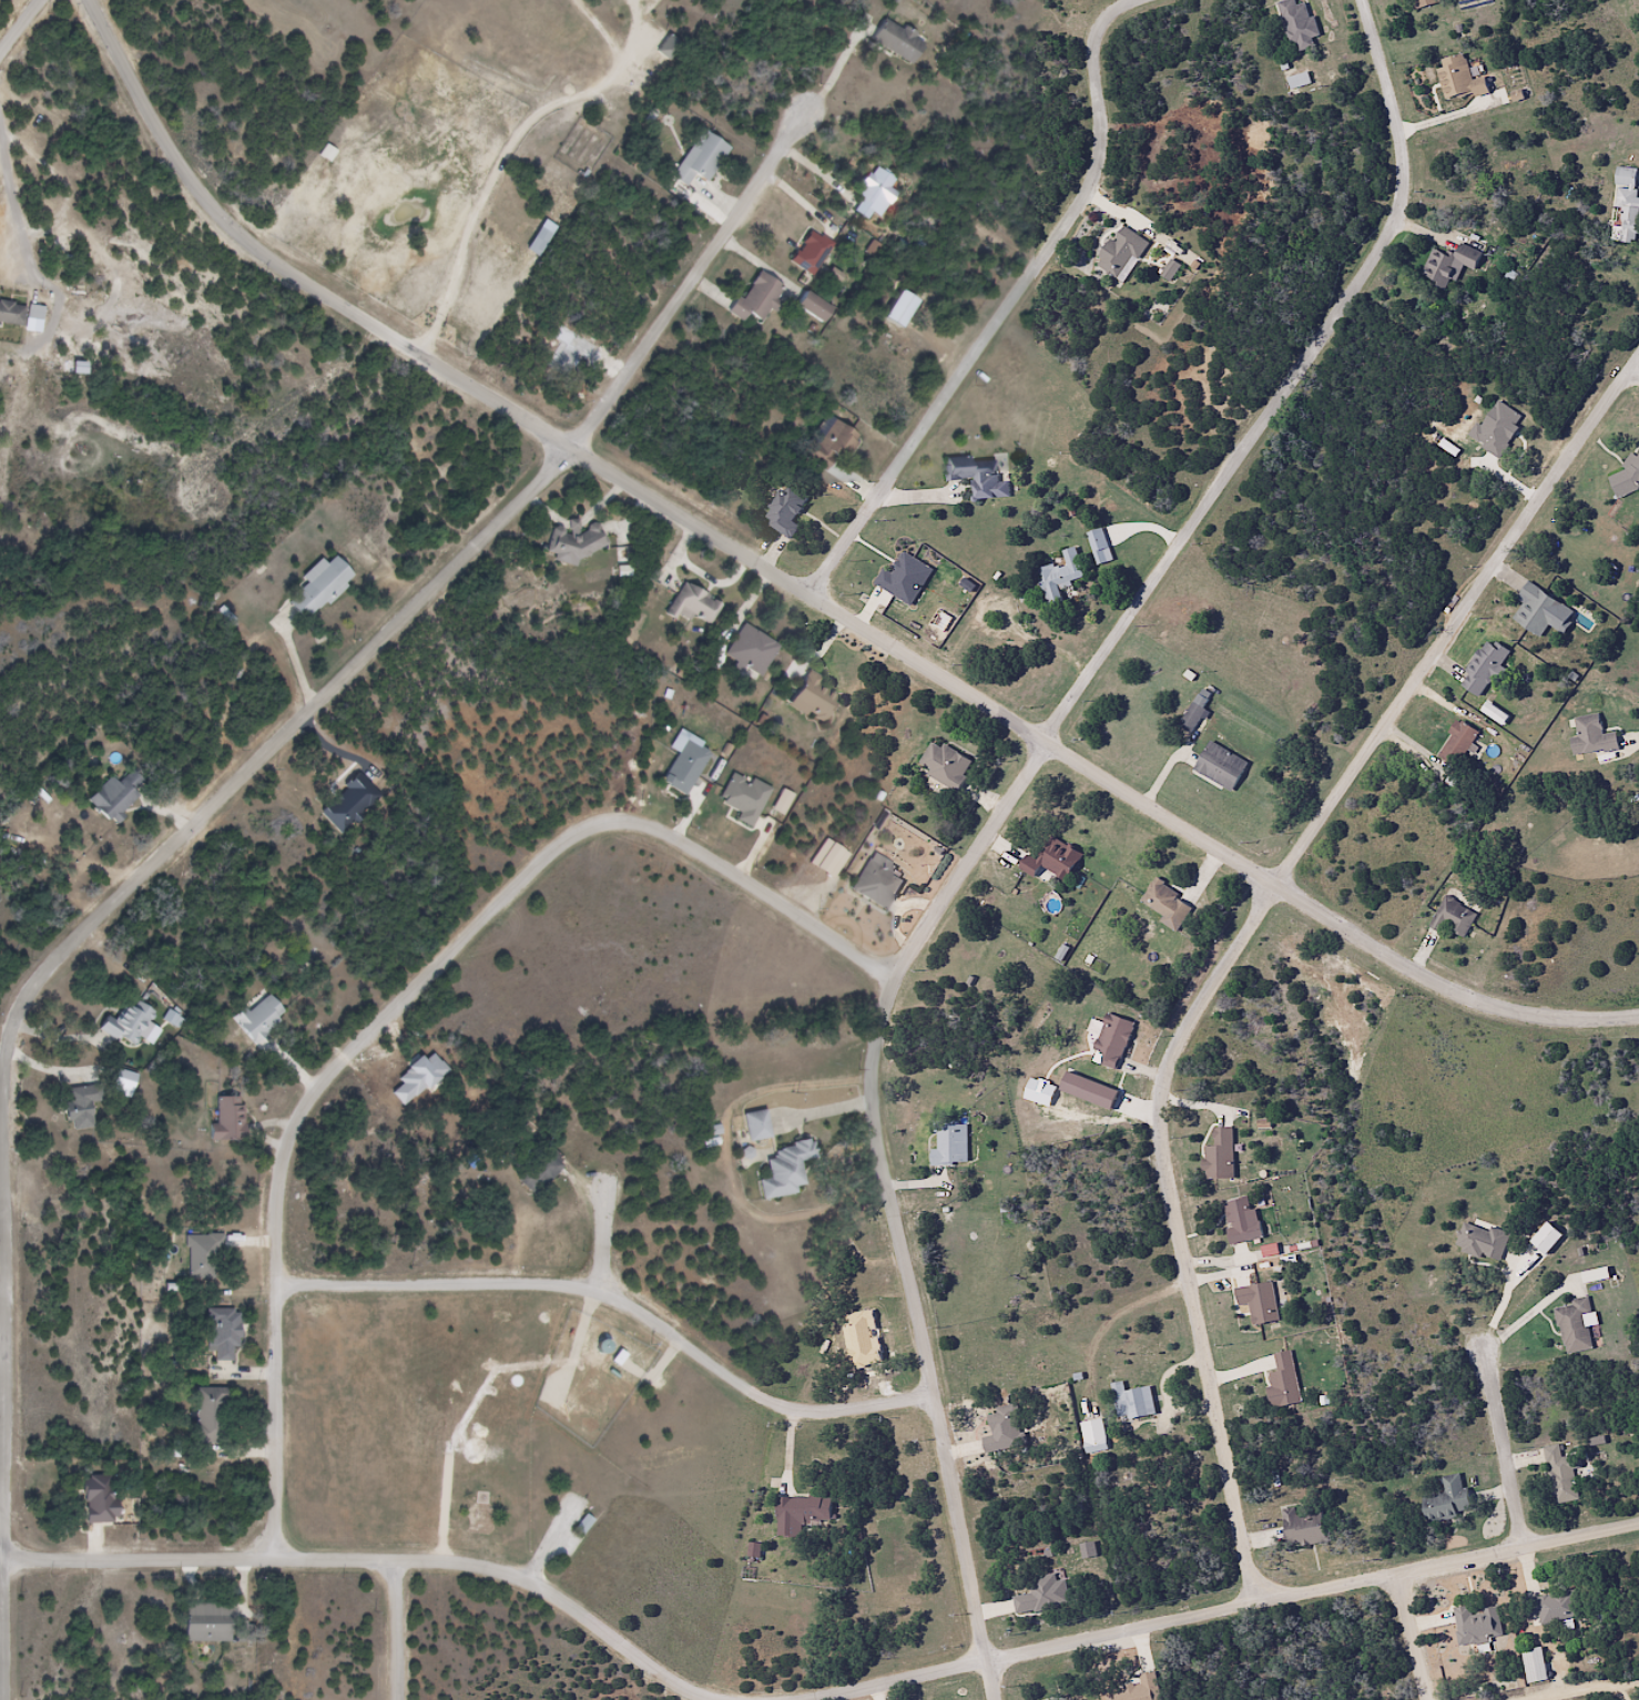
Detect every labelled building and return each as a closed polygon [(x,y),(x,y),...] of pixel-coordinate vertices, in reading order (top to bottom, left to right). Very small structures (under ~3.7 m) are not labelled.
[(1307,2),(1295,5),(1293,0),(1286,0),(1276,3),(1289,52),(1312,46),(1310,38),(1316,36),(1307,2)] [(1441,1),(1441,0),(1411,0),(1414,10),(1441,1)] [(922,41),(882,18),(869,41),(909,64),(922,41)] [(666,62),(679,46),(667,36),(654,52),(666,62)] [(1445,100),(1487,90),(1483,76),(1470,80),(1463,54),(1435,61),(1445,100)] [(692,175),(704,183),(728,148),(702,131),(670,179),(683,188),(692,175)] [(863,221),(894,181),(874,166),(852,195),(859,201),(851,211),(863,221)] [(1633,197),(1635,168),(1615,167),(1611,241),(1638,243),(1638,230),(1638,197),(1633,197)] [(1148,244),(1121,225),(1093,264),(1120,283),(1148,244)] [(551,236),(538,227),(524,250),(537,258),(551,236)] [(831,245),(810,230),(787,261),(808,277),(831,245)] [(1481,253),(1458,243),(1452,257),(1432,249),(1419,278),(1444,289),(1449,278),(1455,281),(1461,265),(1474,270),(1481,253)] [(740,322),(745,314),(761,324),(783,290),(757,273),(740,300),(736,298),(725,313),(740,322)] [(828,310),(804,292),(793,306),(818,324),(828,310)] [(21,327),(22,319),(41,321),(43,309),(0,303),(0,324),(21,327)] [(857,436),(829,420),(806,461),(824,472),(833,457),(841,462),(857,436)] [(1638,487),(1638,453),(1603,472),(1616,499),(1638,487)] [(943,461),(943,480),(971,479),(972,499),(1008,498),(1008,482),(995,483),(994,459),(943,461)] [(791,521),(806,499),(784,483),(760,518),(790,539),(799,527),(791,521)] [(544,552),(553,554),(551,561),(574,567),(577,557),(587,560),(590,549),(601,551),(605,534),(576,526),(577,522),(568,520),(565,532),(550,528),(544,552)] [(1112,559),(1100,528),(1085,534),(1096,565),(1112,559)] [(1083,579),(1074,547),(1061,550),(1064,562),(1036,569),(1046,606),(1061,602),(1057,586),(1083,579)] [(284,604),(303,623),(350,575),(332,557),(324,566),(319,560),(300,578),(305,583),(284,604)] [(1538,638),(1547,624),(1557,631),(1565,619),(1556,613),(1561,605),(1526,581),(1517,595),(1523,600),(1510,620),(1538,638)] [(707,625),(719,606),(682,583),(662,615),(671,621),(675,614),(687,621),(691,615),(707,625)] [(757,678),(777,648),(742,625),(723,655),(757,678)] [(1508,652),(1485,639),(1457,685),(1480,699),(1500,666),(1499,666),(1508,652)] [(818,726),(836,697),(817,685),(821,680),(806,671),(785,704),(818,726)] [(1189,734),(1205,710),(1192,702),(1176,725),(1189,734)] [(1617,749),(1615,732),(1601,734),(1598,714),(1573,718),(1577,737),(1569,738),(1572,756),(1617,749)] [(1434,754),(1454,767),(1477,734),(1458,720),(1434,754)] [(971,761),(929,741),(915,770),(957,790),(971,761)] [(1246,761),(1207,742),(1192,772),(1232,791),(1246,761)] [(110,826),(146,788),(128,772),(119,782),(111,774),(85,802),(110,826)] [(1081,854),(1051,836),(1036,860),(1026,854),(1017,868),(1033,878),(1039,867),(1064,882),(1081,854)] [(901,878),(864,861),(849,894),(886,911),(901,878)] [(1158,922),(1175,932),(1191,904),(1152,881),(1139,903),(1161,916),(1158,922)] [(1463,937),(1476,913),(1443,896),(1427,927),(1440,934),(1444,927),(1463,937)] [(279,1024),(275,1018),(281,1014),(267,996),(244,1012),(242,1009),(229,1018),(249,1046),(279,1024)] [(121,1005),(114,1020),(103,1015),(95,1030),(135,1051),(154,1014),(134,1004),(131,1010),(121,1005)] [(1114,1071),(1132,1023),(1106,1013),(1088,1061),(1114,1071)] [(70,1131),(91,1128),(88,1103),(99,1102),(97,1087),(61,1091),(65,1121),(69,1121),(70,1131)] [(241,1142),(241,1098),(215,1098),(215,1126),(208,1126),(208,1142),(241,1142)] [(769,1139),(763,1111),(741,1116),(746,1143),(769,1139)] [(964,1124),(931,1124),(932,1166),(965,1165),(964,1124)] [(1231,1127),(1211,1128),(1211,1147),(1201,1147),(1201,1179),(1232,1179),(1231,1127)] [(794,1196),(793,1188),(801,1187),(797,1162),(814,1160),(811,1142),(772,1148),(773,1160),(764,1162),(767,1180),(757,1182),(760,1201),(794,1196)] [(533,1197),(560,1168),(541,1150),(514,1180),(533,1197)] [(1230,1245),(1260,1238),(1250,1197),(1221,1204),(1230,1245)] [(1499,1262),(1509,1234),(1490,1227),(1488,1232),(1463,1222),(1453,1248),(1480,1258),(1481,1255),(1499,1262)] [(1278,1321),(1271,1282),(1233,1289),(1236,1307),(1248,1305),(1252,1325),(1278,1321)] [(1585,1314),(1590,1313),(1588,1300),(1555,1306),(1563,1354),(1591,1349),(1585,1314)] [(230,1349),(237,1349),(237,1310),(205,1310),(205,1362),(230,1362),(230,1349)] [(1291,1351),(1272,1354),(1275,1370),(1263,1372),(1269,1408),(1299,1403),(1291,1351)] [(1149,1386),(1123,1391),(1121,1381),(1110,1383),(1117,1421),(1154,1415),(1149,1386)] [(193,1445),(224,1445),(224,1390),(193,1390),(193,1445)] [(1578,1501),(1569,1456),(1560,1457),(1557,1444),(1543,1447),(1554,1505),(1578,1501)] [(1421,1498),(1425,1522),(1468,1516),(1462,1473),(1440,1476),(1443,1495),(1421,1498)] [(81,1524),(113,1523),(113,1476),(80,1477),(81,1524)] [(775,1520),(829,1522),(830,1497),(788,1496),(788,1503),(776,1503),(775,1520)] [(1284,1548),(1324,1543),(1319,1508),(1294,1512),(1293,1508),(1279,1510),(1284,1548)] [(574,1530),(581,1535),(591,1521),(583,1516),(574,1530)] [(1068,1605),(1064,1581),(1056,1582),(1055,1576),(1036,1579),(1038,1592),(1011,1597),(1014,1615),(1068,1605)] [(1534,1598),(1540,1625),(1581,1617),(1576,1589),(1534,1598)] [(182,1642),(228,1642),(228,1604),(182,1604),(182,1642)] [(1451,1608),(1458,1646),(1488,1641),(1487,1636),(1500,1633),(1496,1608),(1470,1612),(1469,1605),(1451,1608)] [(1547,1678),(1539,1646),(1519,1651),(1528,1683),(1547,1678)]
